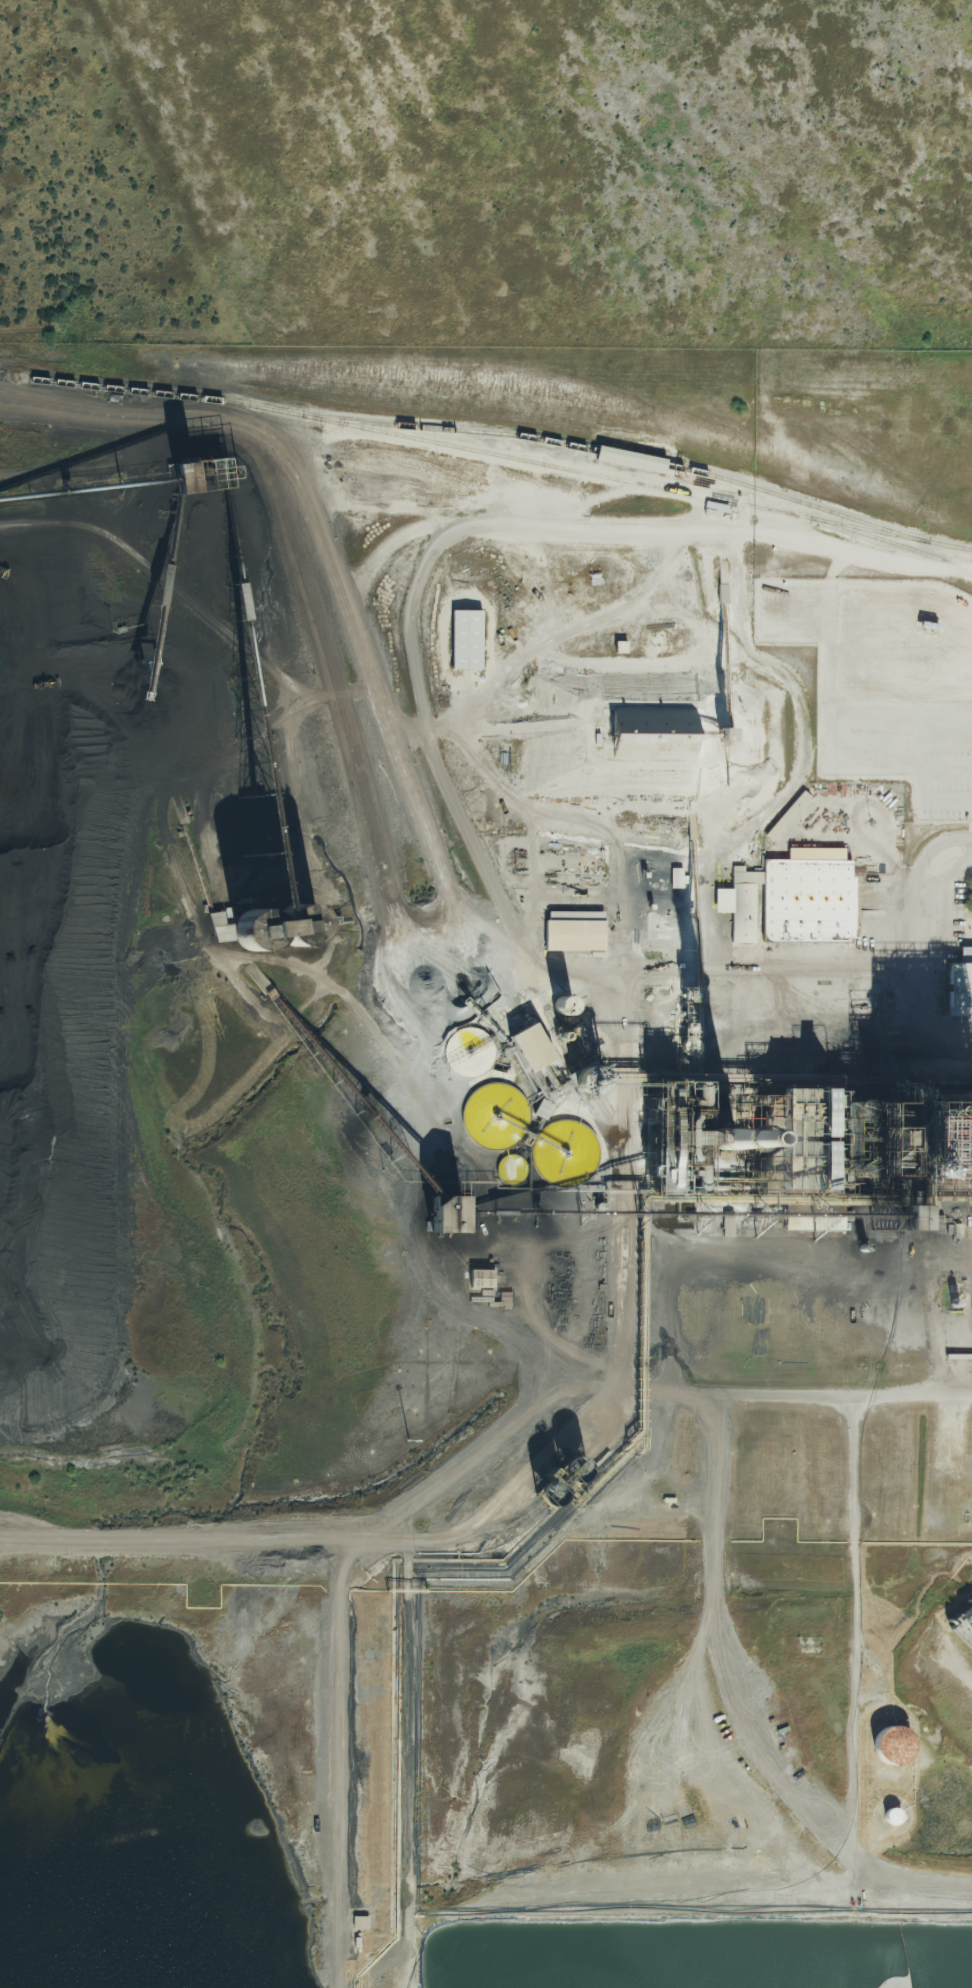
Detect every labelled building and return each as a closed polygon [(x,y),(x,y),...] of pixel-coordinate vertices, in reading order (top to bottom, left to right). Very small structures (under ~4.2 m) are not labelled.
[(664,461),(596,449),(593,465),(662,476),(664,461)] [(604,711),(604,761),(691,761),(691,711),(604,711)] [(763,834),(770,842),(804,808),(796,801),(763,834)] [(761,939),(762,859),(851,859),(851,940),(761,939)] [(540,947),(540,910),(606,911),(606,948),(540,947)] [(957,945),(971,945),(971,1006),(971,1011),(946,1011),(947,962),(957,962),(957,945)] [(521,1074),(548,1062),(531,1025),(504,1037),(521,1074)] [(796,1089),(797,1139),(796,1139),(797,1189),(810,1189),(809,1154),(823,1154),(823,1141),(824,1141),(823,1089),(796,1089)] [(853,1116),(853,1139),(853,1140),(853,1172),(857,1172),(858,1191),(869,1191),(869,1203),(879,1203),(880,1227),(944,1225),(943,1200),(971,1199),(971,1112),(853,1116)] [(427,1234),(457,1234),(457,1197),(427,1197),(427,1234)] [(943,1631),(971,1602),(971,1660),(943,1631)]
